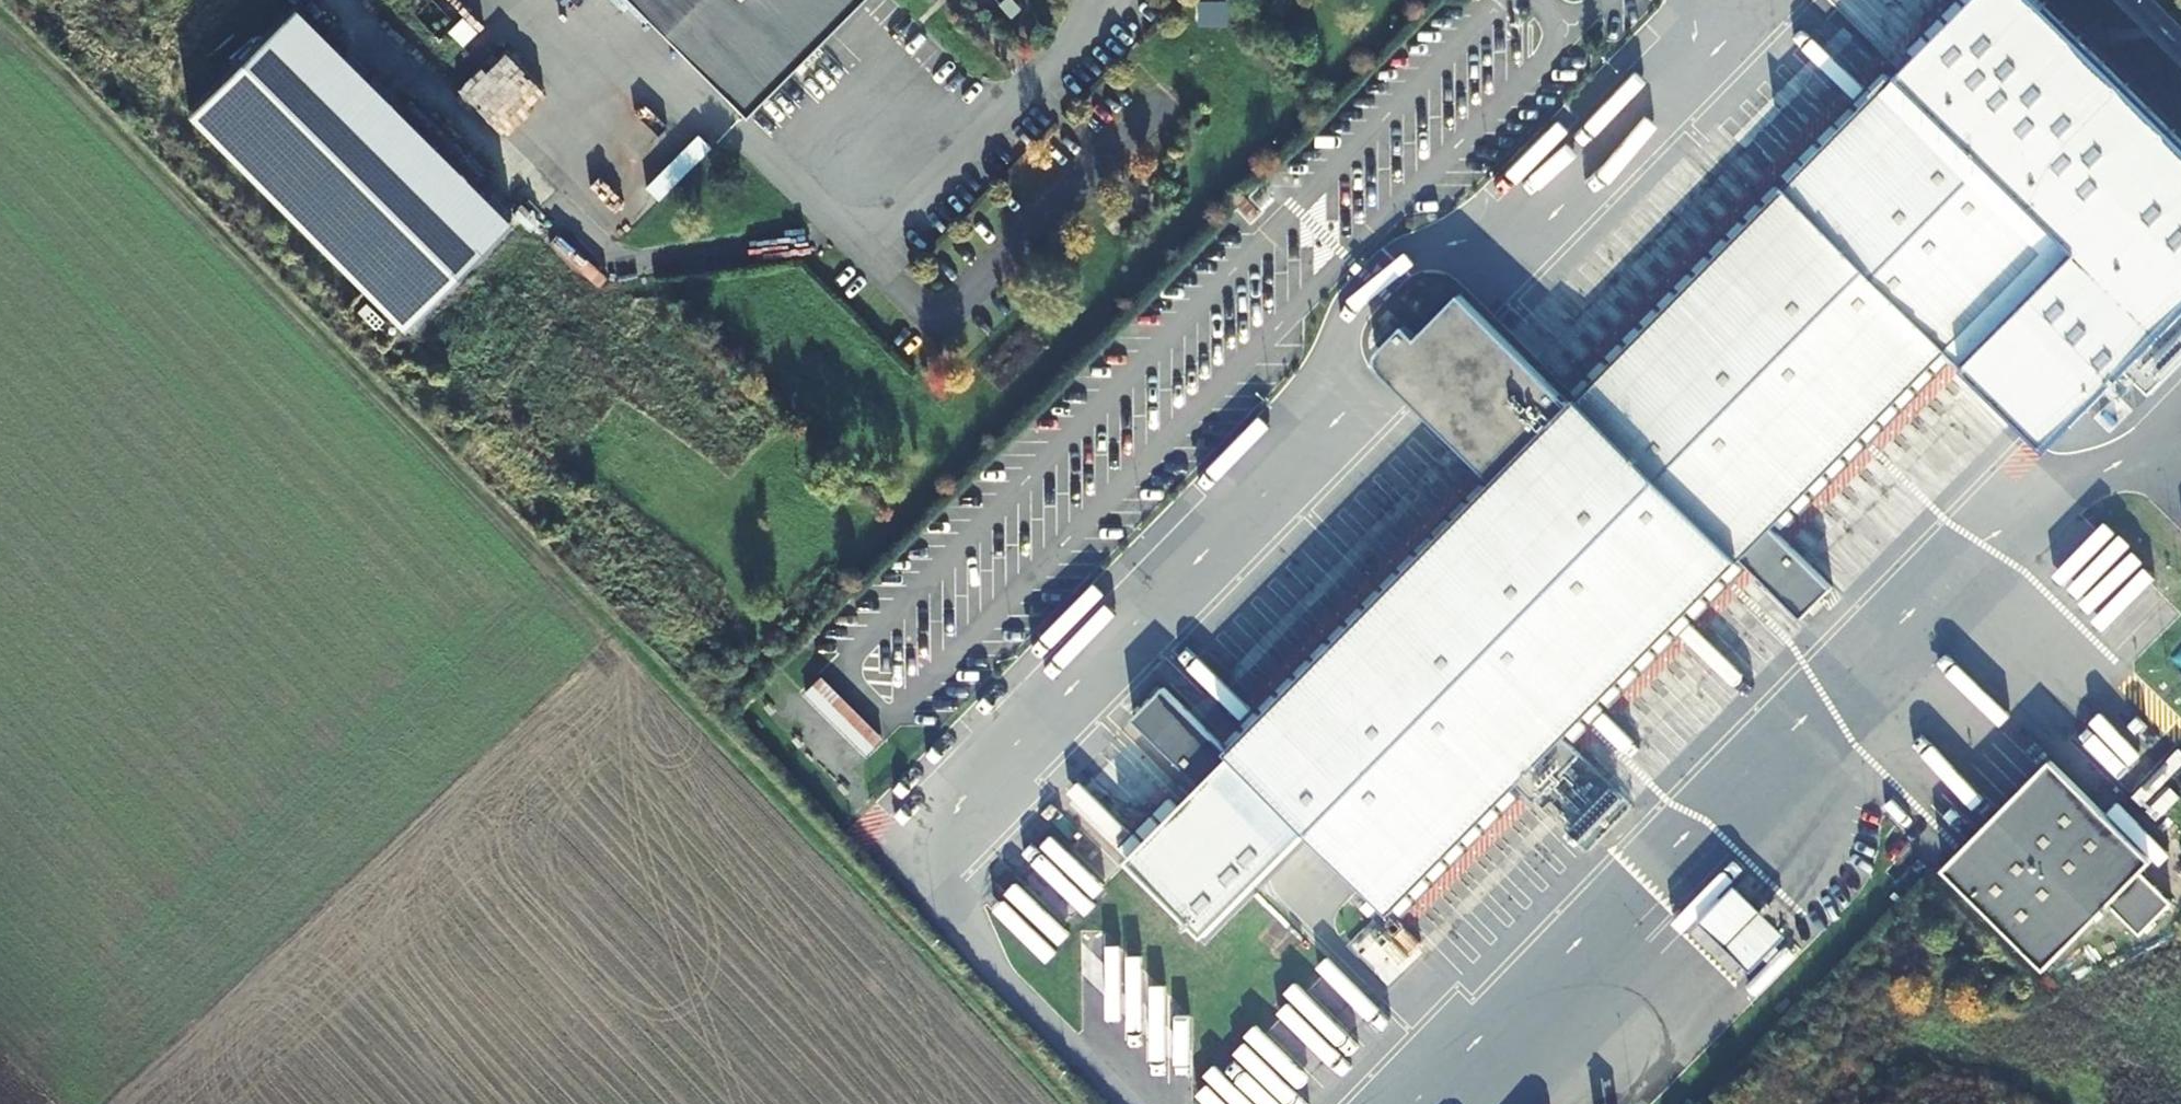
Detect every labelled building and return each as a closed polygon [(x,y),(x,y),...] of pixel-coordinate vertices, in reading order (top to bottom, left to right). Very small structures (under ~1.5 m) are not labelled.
[(745,114),(859,0),(632,0),(745,114)] [(1271,4),(1281,14),(1295,0),(1275,0),(1271,4)] [(510,221),(294,4),(187,110),(403,327),(510,221)] [(1893,74),(1907,88),(1939,56),(1925,43),(1893,74)] [(1518,786),(1562,742),(1740,562),(1774,527),(1946,354),(1965,372),(2079,257),(1907,88),(1893,74),(1569,403),(1492,479),(1240,735),(1283,776),(1268,790),(1393,913),(1518,786)] [(1383,372),(1492,479),(1569,403),(1459,295),(1417,336),(1406,327),(1392,341),(1388,345),(1385,350),(1383,353),(1381,358),(1381,365),(1382,369),(1383,372)] [(1774,527),(1740,562),(1800,622),(1834,587),(1774,527)] [(823,680),(806,697),(870,759),(887,741),(823,680)] [(1283,776),(1240,735),(1227,748),(1165,687),(1135,718),(1224,807),(1254,776),(1268,790),(1283,776)] [(2078,729),(1937,875),(2040,975),(2104,909),(2133,937),(2163,907),(2134,879),(2180,831),(2180,828),(2078,729)] [(1579,759),(1562,742),(1518,786),(1536,803),(1579,759)] [(1779,942),(1730,892),(1698,923),(1747,973),(1779,942)]
